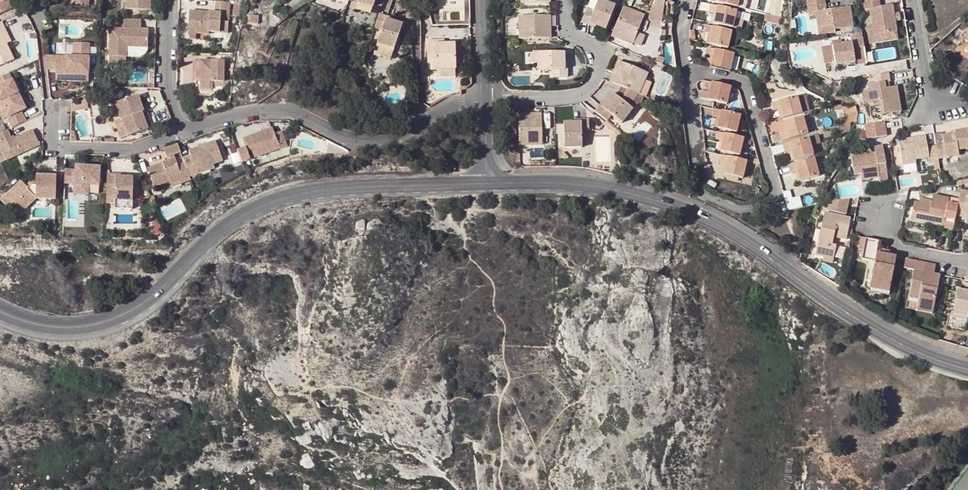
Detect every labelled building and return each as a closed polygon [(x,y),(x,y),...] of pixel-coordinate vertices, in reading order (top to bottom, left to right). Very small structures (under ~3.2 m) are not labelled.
[(16,8),(12,0),(0,0),(0,15),(16,8)] [(123,9),(149,9),(149,0),(124,0),(123,9)] [(356,3),(373,8),(376,0),(357,0),(356,3)] [(606,0),(600,0),(596,9),(589,7),(583,21),(590,24),(591,22),(598,24),(607,28),(617,5),(606,0)] [(600,0),(592,0),(589,7),(596,9),(600,0)] [(808,14),(813,13),(815,29),(831,27),(831,30),(850,27),(847,7),(823,10),(822,0),(806,0),(808,14)] [(872,29),(873,37),(896,32),(894,21),(893,14),(891,5),(879,7),(877,0),(862,0),(864,11),(868,10),(872,29)] [(213,12),(186,11),(185,30),(194,31),(193,33),(206,34),(207,31),(225,32),(227,1),(213,1),(213,12)] [(231,1),(230,16),(242,17),(245,1),(231,1)] [(710,3),(709,11),(712,12),(715,13),(713,21),(732,26),(736,9),(710,3)] [(665,8),(656,5),(653,5),(650,17),(663,21),(665,8)] [(634,43),(634,42),(639,31),(646,14),(625,6),(614,33),(624,37),(623,39),(634,43)] [(383,30),(379,42),(396,48),(403,24),(392,21),(386,19),(387,16),(380,13),(376,28),(383,30)] [(781,16),(765,13),(764,20),(779,24),(781,16)] [(551,40),(550,28),(553,28),(553,16),(520,17),(521,41),(551,40)] [(259,17),(250,17),(249,24),(258,25),(259,17)] [(107,29),(107,57),(108,57),(125,58),(126,58),(126,47),(147,48),(147,30),(139,30),(140,20),(122,19),(122,30),(107,29)] [(705,24),(704,31),(707,32),(710,33),(708,43),(727,47),(731,30),(705,24)] [(831,30),(831,27),(815,29),(816,35),(832,32),(831,30)] [(896,32),(873,37),(872,29),(867,30),(870,45),(897,40),(896,32)] [(3,30),(0,32),(0,35),(5,45),(9,43),(3,30)] [(193,33),(194,31),(185,30),(185,39),(193,39),(193,33)] [(646,34),(639,31),(634,42),(642,45),(646,34)] [(830,46),(832,63),(833,66),(840,65),(853,63),(853,66),(865,64),(860,34),(848,35),(849,43),(830,46)] [(12,61),(5,45),(0,35),(0,67),(12,61)] [(958,45),(965,50),(967,46),(967,43),(963,39),(958,45)] [(445,44),(437,45),(437,41),(429,41),(429,70),(458,69),(457,44),(445,44)] [(392,58),(396,48),(379,42),(378,43),(373,42),(371,48),(376,50),(375,52),(392,58)] [(55,81),(64,81),(65,75),(70,75),(70,73),(77,73),(77,81),(87,82),(88,43),(73,43),(72,57),(64,57),(44,56),(46,70),(55,70),(55,81)] [(65,43),(64,57),(72,57),(73,43),(65,43)] [(708,46),(706,54),(710,55),(713,55),(711,65),(729,69),(734,53),(708,46)] [(830,46),(820,47),(822,65),(832,63),(830,46)] [(146,51),(147,48),(126,47),(126,58),(138,58),(139,57),(142,56),(145,54),(146,51)] [(555,72),(556,79),(570,79),(569,71),(567,71),(567,64),(567,53),(541,54),(541,65),(542,72),(555,72)] [(533,65),(541,65),(541,54),(533,54),(533,65)] [(649,72),(620,60),(615,71),(617,72),(613,82),(620,85),(640,93),(649,72)] [(194,71),(194,81),(193,89),(211,90),(211,88),(211,83),(221,83),(221,72),(222,62),(197,61),(197,71),(194,71)] [(226,72),(221,72),(221,83),(211,83),(211,88),(221,88),(226,83),(226,72)] [(64,81),(77,81),(77,73),(70,73),(70,75),(65,75),(64,81)] [(881,114),(900,112),(896,86),(888,87),(884,88),(883,82),(888,81),(887,73),(871,75),(872,83),(868,84),(869,91),(866,91),(867,103),(880,101),(881,114)] [(11,128),(25,122),(20,112),(25,110),(17,93),(13,95),(11,90),(14,88),(8,74),(0,78),(0,104),(11,128)] [(711,81),(708,90),(705,90),(702,89),(700,96),(725,102),(730,85),(711,81)] [(618,97),(615,94),(608,102),(604,108),(602,106),(597,113),(608,121),(613,115),(618,97)] [(114,104),(120,119),(120,121),(122,120),(128,137),(147,130),(140,113),(143,112),(137,95),(114,104)] [(770,102),(771,108),(776,107),(778,106),(781,116),(800,111),(795,95),(770,102)] [(618,97),(613,115),(623,122),(633,109),(618,97)] [(70,105),(70,113),(87,109),(86,99),(70,105)] [(849,120),(854,119),(856,111),(854,104),(850,106),(841,104),(845,121),(849,120)] [(719,116),(717,126),(735,130),(739,114),(713,108),(712,115),(716,116),(719,116)] [(140,113),(147,130),(151,128),(146,113),(144,112),(143,112),(140,113)] [(543,144),(543,113),(531,113),(531,115),(520,115),(521,145),(543,144)] [(778,132),(780,139),(789,137),(805,132),(801,115),(782,120),(785,130),(778,132)] [(120,140),(128,137),(122,120),(120,121),(120,119),(113,122),(120,140)] [(785,130),(782,120),(775,122),(778,132),(785,130)] [(845,121),(836,124),(839,134),(848,131),(849,120),(845,121)] [(887,122),(865,124),(866,138),(888,136),(887,122)] [(583,124),(583,126),(576,126),(566,127),(566,152),(584,151),(583,138),(591,137),(591,124),(583,124)] [(954,133),(955,136),(951,137),(951,134),(941,136),(942,141),(934,142),(935,145),(937,158),(958,155),(957,149),(967,148),(967,128),(953,130),(954,133)] [(38,145),(31,130),(11,140),(6,131),(0,134),(0,152),(4,161),(38,145)] [(246,150),(238,153),(242,165),(288,149),(282,133),(275,136),(273,130),(243,141),(246,150)] [(722,139),(719,149),(738,154),(743,136),(717,130),(715,137),(719,138),(722,139)] [(816,133),(806,136),(809,144),(818,141),(816,133)] [(910,137),(911,141),(906,142),(898,143),(901,164),(915,162),(915,159),(927,156),(928,161),(937,160),(937,158),(935,145),(926,146),(924,135),(910,137)] [(811,153),(809,144),(806,136),(790,141),(781,143),(783,151),(787,150),(790,149),(793,159),(811,153)] [(328,141),(326,156),(352,154),(345,150),(328,141)] [(191,156),(182,159),(184,165),(189,178),(190,178),(198,175),(197,171),(213,166),(223,162),(215,142),(189,151),(191,156)] [(181,155),(177,145),(174,146),(165,150),(163,150),(167,162),(147,170),(154,188),(169,183),(170,185),(189,178),(184,165),(177,167),(174,157),(181,155)] [(878,174),(886,173),(883,149),(875,151),(875,154),(876,159),(872,159),(871,154),(850,158),(853,175),(860,174),(860,177),(878,174)] [(825,152),(828,162),(836,159),(833,150),(825,152)] [(723,172),(726,173),(737,176),(742,177),(742,174),(745,162),(746,159),(720,153),(718,161),(722,162),(725,162),(723,172)] [(788,172),(793,171),(796,170),(798,179),(817,174),(812,157),(786,164),(788,172)] [(750,176),(752,164),(745,162),(742,174),(750,176)] [(616,164),(613,173),(620,175),(622,170),(616,164)] [(88,195),(88,193),(88,185),(98,185),(99,167),(74,166),(74,172),(64,171),(63,184),(74,184),(74,194),(88,195)] [(197,171),(198,175),(198,176),(215,170),(213,166),(197,171)] [(13,206),(18,211),(20,213),(34,200),(55,200),(55,176),(36,176),(36,183),(36,186),(30,186),(27,189),(25,187),(20,182),(0,201),(0,202),(8,211),(13,206)] [(132,202),(132,179),(120,179),(114,179),(114,176),(106,176),(105,198),(114,199),(114,201),(132,202)] [(189,178),(170,185),(171,189),(191,182),(190,178),(189,178)] [(98,185),(88,185),(88,193),(98,193),(98,185)] [(960,189),(957,204),(956,206),(964,208),(962,218),(962,220),(967,221),(967,191),(960,189)] [(930,204),(918,202),(913,201),(910,217),(943,223),(942,227),(952,229),(954,216),(956,206),(957,204),(948,202),(949,197),(932,193),(931,199),(930,204)] [(783,198),(786,208),(793,207),(790,195),(783,198)] [(850,199),(830,201),(832,213),(852,211),(850,199)] [(13,216),(18,211),(13,206),(8,211),(13,216)] [(956,206),(954,216),(962,218),(964,208),(956,206)] [(846,237),(850,221),(823,215),(814,257),(822,259),(832,261),(835,246),(831,246),(832,239),(833,235),(846,237)] [(163,235),(159,222),(152,225),(156,237),(163,235)] [(881,288),(889,289),(896,257),(893,256),(888,256),(876,254),(877,249),(878,242),(865,239),(861,259),(868,261),(874,262),(870,282),(881,284),(881,288)] [(917,306),(933,309),(940,274),(933,273),(924,271),(925,263),(904,259),(903,268),(913,270),(908,292),(919,294),(917,306)] [(888,296),(889,289),(881,288),(881,284),(870,282),(874,262),(868,261),(864,286),(868,292),(888,296)] [(956,289),(950,317),(948,316),(946,326),(964,329),(967,314),(967,295),(967,294),(967,291),(956,289)] [(932,313),(933,309),(917,306),(919,294),(908,292),(905,308),(932,313)]
